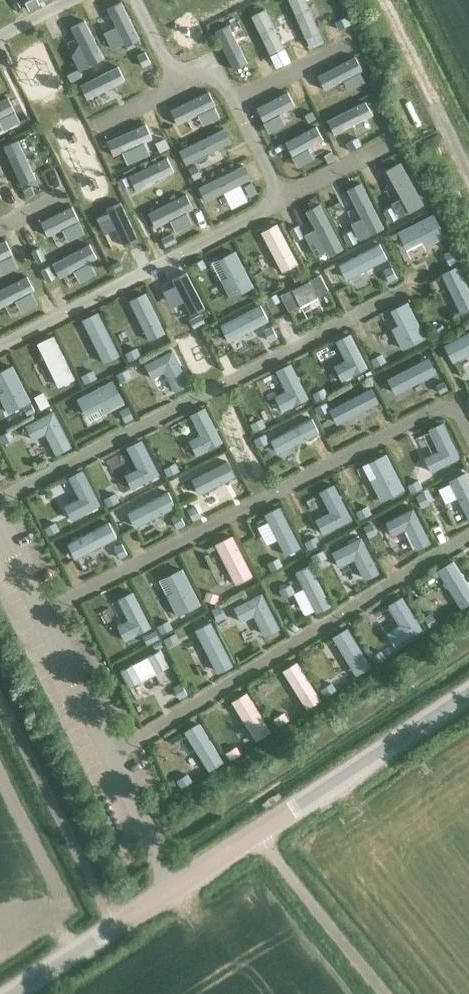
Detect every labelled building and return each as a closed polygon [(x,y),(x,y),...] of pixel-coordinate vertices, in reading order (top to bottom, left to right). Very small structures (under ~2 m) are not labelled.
[(317,32),(335,24),(326,6),(309,14),(317,32)] [(356,111),(373,103),(365,85),(348,93),(356,111)] [(394,190),(412,182),(404,164),(386,172),(394,190)] [(149,220),(166,211),(158,194),(140,202),(149,220)] [(397,232),(406,249),(422,240),(425,247),(446,236),(433,213),(397,232)] [(277,222),(261,231),(281,271),(298,263),(277,222)] [(71,259),(88,251),(80,233),(62,242),(71,259)] [(387,258),(380,243),(338,264),(346,280),(387,258)] [(230,298),(254,286),(235,249),(218,258),(227,276),(221,279),(230,298)] [(461,313),(468,310),(468,288),(458,264),(441,273),(461,313)] [(328,290),(320,273),(280,294),(289,311),(328,290)] [(129,300),(149,340),(165,332),(145,291),(129,300)] [(425,337),(407,301),(390,309),(398,324),(391,327),(403,349),(425,337)] [(228,341),(268,320),(260,304),(220,325),(228,341)] [(103,363),(120,355),(97,311),(82,319),(103,363)] [(453,362),(468,353),(468,332),(444,344),(453,362)] [(368,367),(350,333),(335,340),(345,359),(334,365),(341,380),(368,367)] [(58,387),(74,379),(53,334),(37,343),(58,387)] [(173,349),(145,363),(152,378),(164,371),(175,391),(190,383),(173,349)] [(309,398),(291,362),(275,370),(285,390),(274,396),(282,411),(309,398)] [(13,365),(0,371),(0,382),(4,390),(0,392),(0,398),(8,413),(31,401),(13,365)] [(113,379),(77,398),(85,415),(102,406),(105,413),(125,402),(113,379)] [(371,387),(332,407),(339,421),(378,401),(371,387)] [(223,441),(204,406),(190,414),(200,434),(188,439),(196,455),(223,441)] [(53,411),(25,425),(32,439),(45,433),(56,454),(71,446),(53,411)] [(312,418),(270,439),(277,453),(319,432),(312,418)] [(460,458),(443,421),(429,428),(439,450),(424,457),(431,472),(460,458)] [(159,474),(142,439),(127,447),(137,467),(124,473),(132,488),(159,474)] [(404,489),(386,453),(369,461),(377,476),(370,479),(381,501),(404,489)] [(191,478),(199,494),(235,475),(227,460),(191,478)] [(101,504),(82,469),(68,476),(79,497),(64,505),(71,519),(101,504)] [(448,480),(468,521),(468,479),(466,471),(448,480)] [(352,519),(333,483),(319,490),(330,511),(316,519),(323,534),(352,519)] [(127,512),(134,527),(176,506),(168,491),(127,512)] [(285,554),(301,546),(280,505),(264,513),(285,554)] [(414,507),(385,521),(392,536),(405,529),(416,549),(431,541),(414,507)] [(109,521),(67,542),(75,558),(117,537),(109,521)] [(253,574),(232,534),(214,543),(235,584),(253,574)] [(365,579),(379,572),(361,537),(332,551),(339,566),(354,559),(365,579)] [(468,603),(468,585),(453,559),(437,570),(461,608),(468,603)] [(311,565),(295,572),(316,613),(331,605),(311,565)] [(200,604),(182,567),(166,575),(173,590),(166,594),(177,616),(200,604)] [(117,625),(124,640),(151,627),(133,590),(117,598),(128,620),(117,625)] [(262,592),(234,606),(241,621),(254,614),(264,636),(280,628),(262,592)] [(422,629),(402,596),(389,604),(401,623),(386,632),(395,646),(422,629)] [(211,621),(195,629),(217,673),(233,665),(211,621)] [(347,627),(332,636),(356,675),(371,666),(347,627)] [(129,686),(169,665),(161,649),(120,670),(129,686)] [(282,670),(306,709),(321,700),(297,661),(282,670)] [(247,691),(231,701),(255,740),(271,731),(247,691)] [(208,770),(223,761),(199,721),(184,730),(208,770)]
